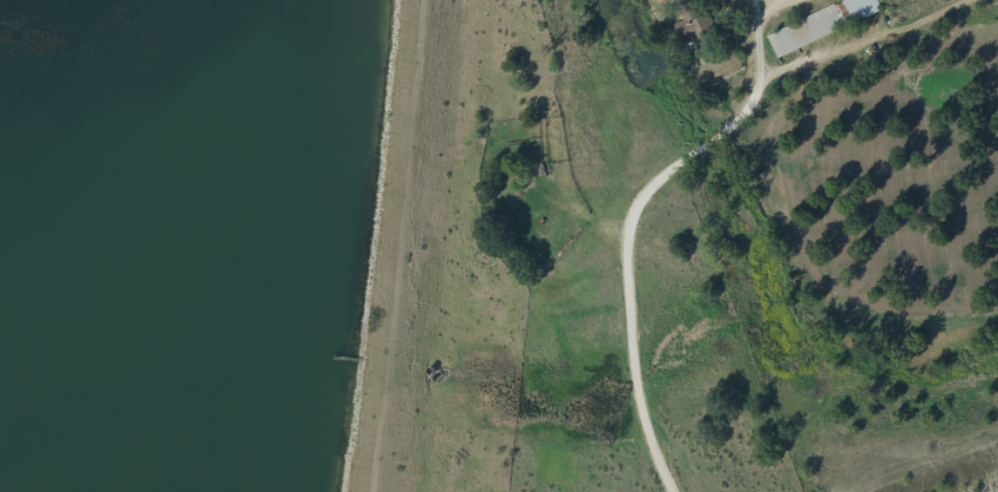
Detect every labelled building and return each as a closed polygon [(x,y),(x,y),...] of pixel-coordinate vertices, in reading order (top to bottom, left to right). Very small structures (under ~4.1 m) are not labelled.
[(775,58),(852,27),(850,24),(880,12),(875,0),(844,0),(839,2),(840,4),(766,35),(775,58)] [(675,24),(686,49),(696,44),(701,55),(722,45),(707,15),(700,18),(698,14),(675,24)]
